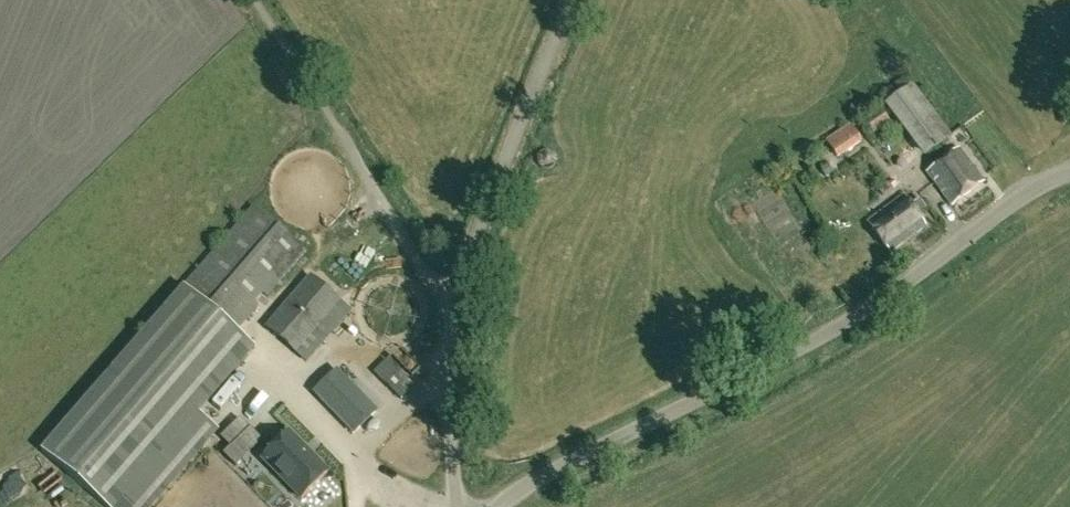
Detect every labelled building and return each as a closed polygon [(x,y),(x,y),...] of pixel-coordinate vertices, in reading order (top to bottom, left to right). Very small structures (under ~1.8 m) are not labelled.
[(952,137),(916,85),(892,102),(928,154),(952,137)] [(827,141),(838,158),(861,143),(850,126),(827,141)] [(950,206),(983,183),(960,149),(927,172),(950,206)] [(832,174),(828,166),(822,170),(827,177),(832,174)] [(867,224),(890,255),(926,228),(918,217),(927,211),(919,200),(911,206),(904,197),(867,224)] [(305,251),(254,207),(185,287),(236,331),(259,305),(254,301),(262,292),(267,296),(305,251)] [(296,352),(340,302),(310,276),(267,326),(296,352)] [(104,506),(117,506),(255,349),(184,288),(41,453),(104,506)] [(414,385),(400,371),(399,372),(387,359),(374,372),(385,383),(385,384),(401,399),(414,385)] [(338,370),(316,391),(355,431),(376,410),(338,370)] [(328,472),(288,432),(261,458),(302,498),(328,472)] [(243,459),(231,446),(223,454),(235,466),(243,459)] [(338,483),(353,470),(344,459),(328,472),(338,483)] [(52,488),(41,465),(0,485),(0,506),(12,506),(52,488)]
